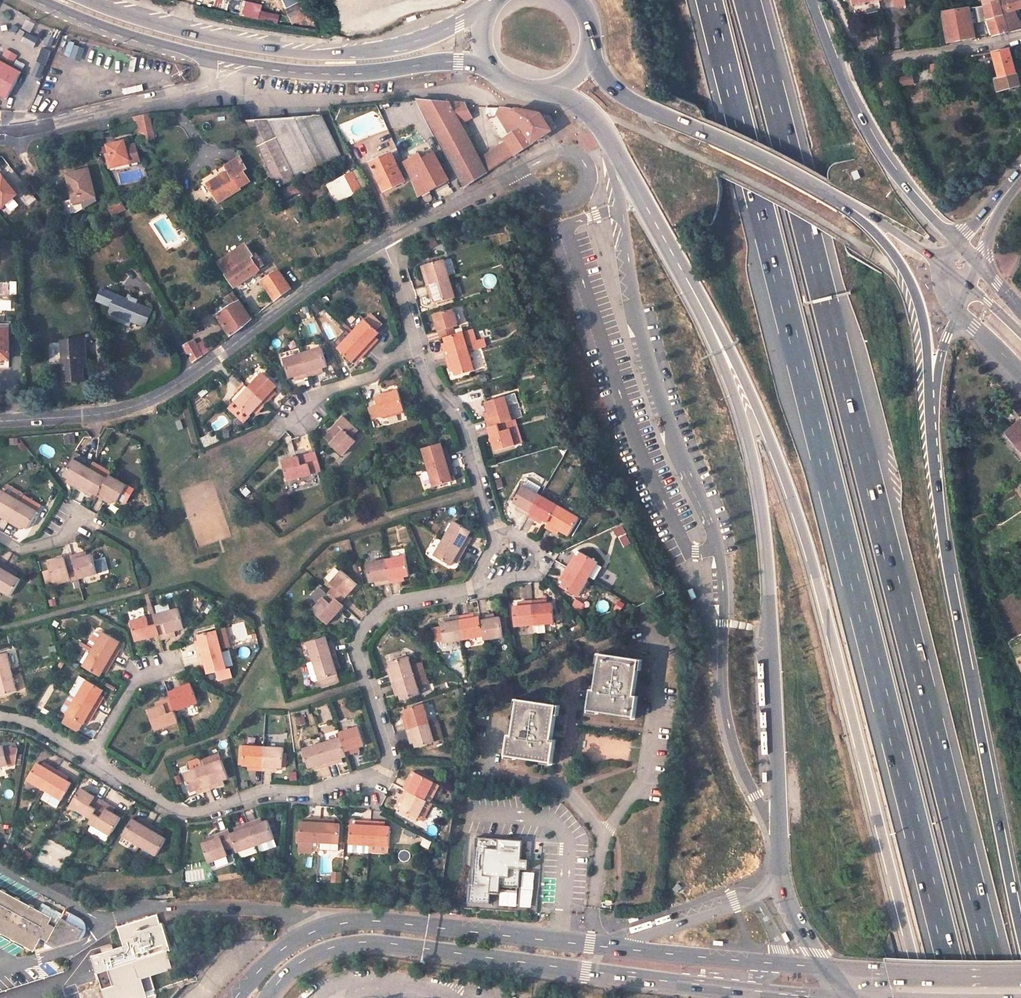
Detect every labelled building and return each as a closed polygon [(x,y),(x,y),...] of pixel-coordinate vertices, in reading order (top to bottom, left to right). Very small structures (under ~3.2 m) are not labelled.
[(261,10),(262,3),(248,0),(245,0),(241,15),(277,24),(279,14),(261,10)] [(285,8),(292,22),(304,16),(307,22),(313,19),(304,0),(301,0),(285,8)] [(1017,11),(1020,10),(1020,0),(1006,0),(999,2),(1010,33),(1020,30),(1020,27),(1017,11)] [(999,2),(985,5),(993,36),(1010,33),(999,2)] [(982,8),(972,10),(976,23),(985,21),(982,8)] [(975,40),(968,10),(951,13),(941,14),(949,44),(975,40)] [(42,78),(53,52),(44,48),(33,74),(42,78)] [(991,56),(995,74),(994,75),(997,95),(1018,90),(1008,52),(991,56)] [(9,100),(23,72),(0,60),(0,95),(9,100)] [(988,96),(984,79),(974,81),(979,98),(988,96)] [(459,125),(471,119),(464,104),(418,100),(464,187),(508,159),(501,147),(478,161),(459,125)] [(511,108),(502,107),(501,118),(513,137),(506,141),(508,143),(515,155),(552,131),(541,114),(511,108)] [(146,142),(155,140),(149,115),(133,119),(146,142)] [(342,158),(322,116),(268,119),(294,180),(342,158)] [(246,121),(276,189),(294,180),(268,119),(246,121)] [(126,140),(109,144),(111,152),(106,153),(109,163),(131,158),(141,156),(137,142),(127,144),(126,140)] [(508,143),(501,147),(508,159),(515,155),(508,143)] [(420,153),(403,162),(412,181),(418,196),(449,179),(434,152),(423,158),(420,153)] [(391,154),(371,164),(384,191),(404,181),(391,154)] [(110,167),(132,162),(131,158),(109,163),(110,167)] [(246,170),(239,158),(225,166),(228,171),(208,184),(219,202),(240,189),(239,187),(248,181),(243,172),(246,170)] [(263,160),(252,166),(261,185),(271,179),(263,160)] [(4,207),(20,195),(1,169),(0,170),(0,202),(4,207)] [(358,169),(352,173),(362,190),(367,188),(358,169)] [(88,170),(67,175),(73,201),(94,196),(88,170)] [(362,190),(352,173),(327,186),(336,205),(362,190)] [(108,206),(114,215),(125,209),(119,199),(108,206)] [(197,214),(189,200),(181,205),(189,219),(197,214)] [(205,224),(201,218),(192,224),(195,230),(205,224)] [(220,262),(236,286),(266,267),(256,252),(253,254),(247,244),(220,262)] [(426,284),(450,278),(444,259),(424,264),(426,270),(427,273),(423,274),(426,284)] [(279,271),(262,281),(275,301),(291,290),(279,271)] [(456,297),(450,278),(426,284),(429,295),(433,294),(434,297),(436,303),(456,297)] [(128,300),(102,289),(98,301),(110,307),(108,313),(144,327),(152,310),(136,303),(137,301),(129,297),(128,300)] [(228,301),(231,307),(217,316),(230,336),(251,319),(236,295),(228,301)] [(452,308),(432,314),(439,338),(443,337),(455,333),(453,326),(457,325),(452,308)] [(351,333),(369,350),(376,343),(373,340),(376,336),(380,332),(365,318),(351,333)] [(455,333),(443,337),(444,342),(445,345),(442,347),(445,357),(468,350),(480,347),(474,328),(455,333)] [(0,329),(0,365),(9,365),(9,329),(0,329)] [(337,348),(352,361),(356,357),(359,354),(362,357),(369,350),(351,333),(337,348)] [(84,340),(63,341),(65,362),(62,362),(63,381),(84,380),(84,368),(91,367),(89,359),(86,359),(84,340)] [(203,355),(194,340),(184,346),(193,362),(203,355)] [(301,346),(303,353),(322,347),(320,340),(301,346)] [(303,353),(301,346),(279,353),(281,359),(283,359),(303,353)] [(317,369),(321,368),(327,366),(322,347),(303,353),(310,376),(318,373),(317,369)] [(451,365),(452,369),(454,374),(474,369),(468,350),(445,357),(447,366),(451,365)] [(310,376),(303,353),(283,359),(289,378),(294,375),(298,375),(299,379),(310,376)] [(249,386),(267,403),(275,395),(272,392),(274,389),(278,385),(263,371),(249,386)] [(260,411),(267,403),(249,386),(232,406),(247,420),(255,410),(257,409),(260,411)] [(399,389),(375,397),(380,416),(405,408),(399,389)] [(505,395),(485,401),(488,410),(490,417),(485,419),(487,426),(507,421),(512,419),(505,395)] [(343,415),(329,430),(337,437),(330,444),(342,455),(356,441),(351,436),(358,429),(343,415)] [(487,426),(495,451),(515,445),(507,421),(487,426)] [(1006,438),(1020,455),(1020,426),(1020,425),(1006,438)] [(324,437),(331,443),(337,437),(330,430),(324,437)] [(427,467),(451,460),(448,450),(443,451),(442,447),(440,442),(421,448),(427,467)] [(305,454),(281,462),(288,481),(311,474),(305,454)] [(90,468),(73,458),(63,475),(68,478),(71,480),(69,484),(78,489),(90,468)] [(433,486),(451,481),(450,475),(448,471),(453,469),(451,460),(427,467),(433,486)] [(90,468),(78,489),(87,494),(89,491),(92,493),(97,496),(107,478),(90,468)] [(107,478),(97,496),(106,501),(108,497),(112,499),(117,502),(127,485),(110,475),(107,478)] [(526,485),(538,492),(541,487),(529,480),(526,485)] [(528,516),(540,495),(523,485),(512,503),(517,506),(521,508),(519,511),(528,516)] [(20,501),(3,491),(0,495),(0,513),(0,514),(0,517),(8,522),(20,501)] [(540,495),(528,516),(536,521),(538,518),(541,520),(547,523),(558,505),(540,495)] [(37,511),(20,501),(8,522),(17,527),(18,524),(22,525),(27,529),(37,511)] [(558,505),(547,523),(545,528),(552,532),(555,527),(561,531),(569,535),(579,518),(558,505)] [(454,520),(444,537),(464,550),(469,540),(465,538),(467,535),(470,529),(454,520)] [(552,532),(558,536),(561,531),(555,527),(552,532)] [(444,537),(433,555),(450,564),(454,559),(455,555),(459,558),(464,550),(444,537)] [(567,566),(588,579),(598,561),(580,551),(577,557),(575,559),(572,558),(567,566)] [(72,556),(76,572),(78,579),(97,574),(92,554),(86,556),(82,557),(81,553),(72,556)] [(386,558),(390,582),(400,580),(399,576),(402,576),(408,574),(405,555),(386,558)] [(53,583),(70,578),(69,573),(76,572),(72,556),(48,562),(53,583)] [(96,558),(100,574),(107,572),(104,557),(96,558)] [(366,562),(369,581),(375,580),(379,580),(380,584),(390,582),(386,558),(366,562)] [(9,596),(19,579),(13,576),(10,574),(13,570),(5,565),(0,573),(0,591),(9,596)] [(578,596),(588,579),(567,566),(562,576),(565,578),(563,581),(560,587),(578,596)] [(357,584),(343,572),(330,584),(333,587),(328,591),(341,602),(357,584)] [(328,591),(311,611),(327,624),(344,605),(341,602),(328,591)] [(515,628),(534,626),(532,601),(522,602),(522,607),(519,607),(513,608),(515,628)] [(532,601),(534,626),(555,624),(553,605),(547,605),(542,605),(542,601),(532,601)] [(154,615),(159,635),(160,639),(170,637),(168,632),(175,630),(183,628),(178,608),(154,615)] [(159,635),(154,615),(130,621),(135,641),(159,635)] [(459,617),(463,641),(483,637),(480,618),(473,619),(469,620),(468,616),(459,617)] [(480,618),(483,637),(484,642),(503,638),(500,619),(494,620),(490,620),(489,616),(480,618)] [(449,624),(446,624),(440,625),(443,645),(463,641),(459,617),(448,619),(449,624)] [(199,656),(222,649),(218,630),(199,636),(200,642),(201,646),(196,647),(199,656)] [(103,632),(93,649),(114,661),(119,652),(115,649),(117,646),(120,641),(103,632)] [(313,661),(336,654),(333,644),(329,645),(326,636),(306,642),(313,661)] [(93,649),(84,666),(101,675),(103,671),(105,667),(109,669),(114,661),(93,649)] [(222,649),(199,656),(201,666),(206,665),(207,668),(209,675),(227,670),(222,649)] [(11,672),(6,652),(0,654),(0,675),(11,672)] [(319,680),(338,674),(336,668),(335,664),(339,663),(336,654),(313,661),(319,680)] [(639,660),(601,654),(595,690),(592,689),(589,709),(634,716),(637,696),(634,696),(639,660)] [(409,657),(391,663),(392,669),(394,672),(389,674),(392,681),(414,674),(409,657)] [(0,675),(0,696),(16,692),(11,672),(0,675)] [(414,674),(392,681),(396,693),(400,692),(401,695),(403,701),(421,695),(414,674)] [(76,697),(96,710),(101,701),(97,698),(99,695),(102,689),(86,680),(76,697)] [(198,703),(191,683),(167,692),(170,698),(175,711),(198,703)] [(96,710),(76,697),(66,714),(82,724),(85,718),(87,715),(91,718),(96,710)] [(164,705),(157,708),(149,711),(155,730),(178,721),(175,711),(170,698),(163,700),(164,705)] [(556,705),(518,700),(512,735),(509,734),(506,754),(552,761),(555,740),(551,740),(556,705)] [(416,726),(429,722),(425,708),(424,705),(406,711),(408,716),(409,719),(404,721),(407,729),(411,728),(416,726)] [(411,728),(407,729),(411,741),(415,740),(416,743),(418,748),(445,739),(438,720),(429,722),(416,726),(411,728)] [(341,736),(346,754),(356,752),(355,748),(358,746),(364,745),(358,726),(339,732),(341,736)] [(341,736),(321,742),(328,765),(337,762),(336,757),(340,756),(346,754),(341,736)] [(321,742),(302,748),(307,766),(313,764),(317,763),(318,768),(328,765),(321,742)] [(8,765),(8,766),(15,765),(17,750),(12,748),(12,747),(4,749),(3,745),(0,746),(0,767),(8,765)] [(261,771),(263,746),(244,745),(242,765),(248,765),(252,765),(252,770),(261,771)] [(263,746),(261,771),(272,772),(272,767),(277,767),(281,767),(283,748),(263,746)] [(202,765),(210,788),(220,784),(219,780),(223,779),(228,777),(221,758),(202,765)] [(37,762),(27,779),(44,790),(56,769),(47,764),(46,767),(43,765),(37,762)] [(210,788),(202,765),(184,772),(190,791),(196,789),(199,788),(200,792),(210,788)] [(56,769),(44,790),(61,801),(71,783),(66,780),(62,777),(64,774),(56,769)] [(413,778),(411,782),(408,780),(403,788),(406,790),(424,799),(434,782),(416,773),(413,778)] [(70,806),(91,819),(101,800),(81,788),(70,806)] [(406,790),(401,799),(405,801),(403,803),(400,810),(417,819),(427,801),(424,799),(406,790)] [(88,823),(109,836),(120,817),(113,813),(106,809),(109,805),(101,800),(91,819),(88,823)] [(319,842),(320,818),(310,817),(310,821),(307,821),(300,820),(298,841),(319,842)] [(133,818),(123,836),(139,846),(151,825),(143,820),(141,823),(137,821),(133,818)] [(320,818),(319,842),(338,843),(340,823),(334,823),(330,822),(330,819),(320,818)] [(247,824),(256,847),(275,840),(268,821),(263,824),(259,825),(258,820),(247,824)] [(351,824),(349,844),(369,845),(370,821),(360,820),(360,824),(356,824),(351,824)] [(384,826),(380,826),(381,822),(370,821),(369,845),(389,847),(391,827),(384,826)] [(230,835),(236,849),(237,854),(256,847),(247,824),(239,828),(240,831),(237,833),(230,835)] [(151,825),(139,846),(156,856),(167,839),(161,835),(158,833),(160,830),(151,825)] [(229,831),(210,838),(212,842),(208,844),(202,846),(210,867),(229,860),(226,854),(236,849),(230,835),(229,831)] [(469,883),(468,902),(489,904),(490,893),(499,893),(500,886),(519,887),(520,869),(528,869),(528,859),(521,859),(522,840),(475,837),(472,883),(469,883)] [(35,952),(42,938),(58,947),(78,941),(82,933),(66,924),(60,921),(58,925),(52,921),(53,918),(0,889),(0,933),(35,952)] [(150,893),(121,897),(122,904),(145,901),(151,897),(150,893)] [(71,914),(66,912),(60,921),(66,924),(71,914)] [(158,915),(118,928),(124,946),(108,952),(93,956),(103,990),(105,990),(107,997),(148,997),(151,997),(146,980),(176,969),(171,952),(176,951),(166,924),(162,925),(158,915)]
